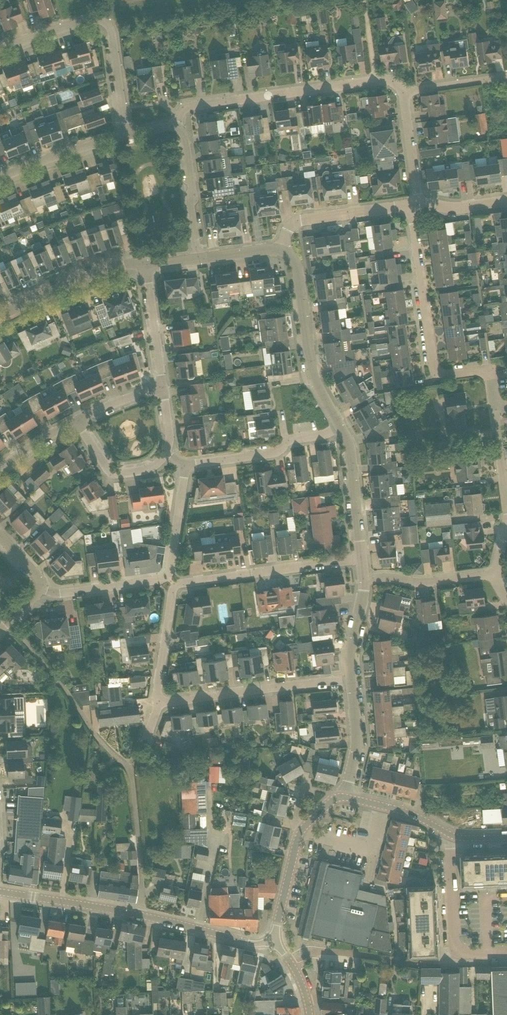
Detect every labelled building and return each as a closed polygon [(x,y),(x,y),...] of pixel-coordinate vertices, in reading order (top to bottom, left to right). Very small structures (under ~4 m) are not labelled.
[(30,12),(38,10),(41,18),(54,13),(50,0),(26,0),(30,12)] [(435,3),(436,9),(437,16),(447,15),(447,12),(446,1),(435,3)] [(1,25),(2,24),(4,30),(17,26),(16,23),(23,21),(17,5),(11,8),(11,7),(3,9),(1,2),(0,2),(0,23),(1,25)] [(327,11),(319,9),(316,17),(324,19),(327,11)] [(288,13),(287,21),(296,23),(297,15),(288,13)] [(385,17),(377,18),(378,30),(386,29),(385,17)] [(362,38),(360,28),(353,29),(355,39),(362,38)] [(318,67),(330,66),(327,46),(320,47),(319,40),(306,42),(307,48),(310,66),(318,65),(318,67)] [(492,59),(502,58),(500,45),(490,46),(489,41),(477,43),(480,64),(492,62),(492,59)] [(74,47),(73,48),(73,51),(68,53),(68,52),(67,52),(71,65),(73,71),(85,68),(84,62),(90,60),(88,51),(90,50),(88,43),(89,43),(89,42),(74,46),(74,47)] [(362,42),(355,43),(355,44),(348,45),(338,47),(340,64),(358,62),(356,52),(363,51),(362,42)] [(453,68),(458,67),(469,66),(466,48),(459,49),(458,42),(450,43),(450,47),(444,48),(446,64),(453,63),(453,68)] [(408,62),(405,44),(394,46),(380,48),(382,61),(396,59),(396,64),(408,62)] [(278,54),(279,65),(280,64),(282,72),(295,71),(294,64),(300,63),(298,46),(285,48),(286,53),(278,54)] [(48,53),(54,70),(56,77),(65,74),(66,72),(65,67),(71,65),(67,52),(67,53),(61,55),(60,51),(60,50),(48,53)] [(417,55),(419,73),(436,70),(435,67),(442,66),(440,51),(417,55)] [(54,70),(48,53),(37,57),(37,58),(38,58),(39,62),(33,64),(37,76),(54,70)] [(229,53),(217,55),(215,55),(213,57),(213,58),(213,60),(212,60),(215,78),(222,77),(222,78),(222,79),(223,79),(223,80),(224,80),(225,80),(239,78),(236,57),(230,58),(229,53)] [(257,76),(271,74),(268,55),(254,56),(254,57),(248,58),(250,74),(256,73),(257,76)] [(173,68),(174,77),(181,76),(182,86),(196,84),(195,78),(202,77),(199,59),(186,60),(187,66),(173,68)] [(25,61),(14,65),(20,82),(37,76),(33,64),(26,66),(25,62),(26,62),(25,61)] [(2,69),(3,70),(4,74),(0,75),(0,81),(3,88),(20,82),(14,65),(2,69)] [(155,84),(164,82),(162,66),(152,67),(152,69),(149,74),(138,76),(139,85),(136,89),(144,95),(147,91),(156,90),(155,84)] [(89,109),(89,110),(94,108),(92,103),(102,99),(98,88),(79,95),(81,101),(77,102),(80,112),(89,109)] [(430,110),(431,117),(446,114),(445,105),(440,105),(438,94),(422,97),(424,105),(421,105),(422,111),(430,110)] [(388,103),(389,103),(388,96),(387,96),(387,95),(369,97),(370,106),(365,106),(367,119),(387,117),(386,110),(389,110),(388,103)] [(17,105),(15,98),(8,100),(11,107),(17,105)] [(344,121),(342,106),(336,107),(335,102),(330,103),(330,104),(322,105),(325,123),(344,121)] [(309,110),(303,111),(305,126),(325,123),(322,105),(314,106),(314,105),(308,106),(309,110)] [(71,116),(68,108),(61,111),(63,118),(71,116)] [(91,115),(89,110),(89,109),(80,112),(71,116),(63,118),(67,130),(84,124),(86,129),(93,126),(94,128),(99,126),(98,125),(105,122),(101,111),(91,115)] [(289,110),(276,112),(279,129),(286,128),(287,135),(291,134),(293,148),(293,151),(302,150),(302,147),(298,117),(290,118),(289,110)] [(67,131),(67,130),(63,118),(61,111),(43,117),(53,144),(57,142),(56,139),(62,137),(61,133),(67,131)] [(485,113),(478,114),(478,118),(482,121),(487,121),(485,113)] [(244,117),(247,135),(260,134),(261,142),(272,140),(270,127),(264,128),(262,115),(244,117)] [(48,145),(53,144),(43,117),(43,116),(35,118),(35,120),(26,123),(27,124),(33,143),(39,140),(41,144),(48,142),(48,145)] [(448,118),(433,120),(434,127),(425,128),(426,136),(429,135),(430,144),(448,141),(447,134),(450,134),(448,118)] [(206,135),(207,141),(220,140),(217,121),(208,122),(208,120),(200,121),(200,120),(199,120),(201,136),(202,136),(202,135),(206,135)] [(22,152),(29,149),(27,145),(33,143),(27,124),(16,129),(18,134),(12,136),(20,156),(23,154),(22,152)] [(389,131),(388,125),(366,129),(368,137),(373,138),(374,145),(396,142),(395,136),(394,136),(394,131),(389,131)] [(20,156),(12,136),(0,141),(0,151),(5,150),(8,157),(14,155),(16,157),(20,156)] [(221,145),(220,140),(207,141),(203,142),(203,141),(202,142),(204,154),(205,154),(209,153),(209,160),(222,158),(228,157),(227,148),(223,145),(221,145)] [(396,142),(374,145),(375,152),(370,155),(371,164),(378,163),(379,170),(394,168),(393,161),(393,160),(392,155),(397,154),(396,149),(397,149),(396,142)] [(225,177),(222,158),(209,160),(206,160),(205,160),(206,173),(207,173),(207,172),(211,172),(212,178),(225,177)] [(499,164),(488,166),(491,187),(494,187),(493,182),(501,181),(501,176),(506,175),(504,159),(498,159),(499,164)] [(110,170),(108,165),(107,160),(100,161),(100,163),(96,164),(98,172),(92,174),(97,190),(99,195),(109,193),(106,182),(113,181),(110,170)] [(462,162),(463,168),(470,167),(472,179),(477,178),(478,184),(487,183),(487,188),(491,187),(488,166),(476,167),(476,164),(471,164),(470,161),(462,162)] [(465,180),(463,168),(451,170),(450,164),(445,164),(446,170),(448,192),(452,191),(451,187),(459,185),(459,181),(465,180)] [(79,168),(72,170),(79,191),(84,189),(86,193),(97,190),(92,174),(86,176),(83,168),(79,169),(79,168)] [(333,172),(333,175),(336,199),(348,198),(346,186),(352,185),(351,176),(356,176),(355,169),(333,172)] [(69,194),(79,191),(72,170),(65,173),(65,174),(62,175),(64,183),(58,186),(64,201),(70,199),(69,194)] [(400,178),(399,170),(378,173),(380,185),(374,186),(375,194),(397,191),(395,178),(400,178)] [(445,192),(448,192),(446,170),(434,172),(434,170),(422,171),(424,183),(429,182),(430,189),(444,187),(445,192)] [(323,176),(322,176),(316,177),(318,190),(324,189),(325,201),(336,199),(333,175),(332,175),(331,172),(329,171),(327,171),(325,171),(324,173),(323,176)] [(232,176),(225,177),(212,178),(208,179),(208,178),(207,178),(209,191),(210,191),(214,190),(215,197),(235,194),(232,176)] [(293,176),(282,178),(283,191),(289,190),(291,205),(303,204),(300,184),(294,184),(293,176)] [(310,182),(300,184),(303,204),(314,202),(312,190),(318,190),(316,177),(310,178),(310,182)] [(265,183),(267,195),(270,215),(281,214),(278,191),(283,191),(282,178),(276,178),(276,182),(265,183)] [(45,180),(38,183),(46,203),(56,199),(57,204),(64,201),(58,186),(52,188),(49,180),(45,181),(45,180)] [(25,199),(31,214),(37,211),(36,207),(46,203),(38,183),(31,185),(31,187),(28,188),(31,196),(25,199)] [(267,195),(256,197),(256,192),(254,192),(250,193),(249,193),(251,206),(257,205),(259,217),(270,215),(267,195)] [(11,194),(4,197),(13,217),(18,214),(20,218),(31,214),(25,199),(18,201),(15,193),(12,195),(11,194)] [(13,217),(4,197),(0,198),(0,227),(9,223),(7,219),(13,217)] [(104,214),(122,209),(120,202),(101,207),(104,214)] [(99,208),(92,210),(94,219),(101,217),(99,208)] [(239,215),(228,216),(231,236),(242,235),(241,223),(247,222),(245,209),(239,210),(239,215)] [(496,226),(497,231),(506,230),(506,213),(506,211),(494,213),(495,219),(501,219),(501,225),(496,226)] [(204,214),(206,227),(218,226),(220,238),(231,236),(228,216),(223,217),(222,214),(220,212),(210,214),(204,214)] [(106,228),(108,237),(111,247),(123,244),(120,233),(126,231),(123,218),(111,222),(112,226),(106,228)] [(45,226),(43,221),(36,223),(38,229),(45,226)] [(373,226),(375,237),(396,234),(396,231),(391,231),(390,223),(373,226)] [(429,231),(431,242),(452,240),(451,234),(447,234),(446,223),(429,225),(429,231)] [(102,239),(108,237),(106,228),(104,224),(93,228),(94,232),(87,234),(90,242),(94,253),(105,249),(102,239)] [(22,236),(33,232),(30,225),(19,229),(22,236)] [(90,242),(87,234),(86,230),(75,234),(76,238),(69,241),(72,249),(76,259),(87,255),(84,245),(90,242)] [(497,231),(497,237),(503,236),(504,242),(498,243),(499,249),(506,248),(506,230),(497,231)] [(18,239),(15,232),(3,238),(6,244),(18,239)] [(330,254),(327,232),(324,233),(325,237),(317,238),(317,243),(311,244),(313,257),(319,256),(319,255),(330,254)] [(331,232),(327,232),(330,254),(342,252),(348,251),(348,250),(349,250),(351,252),(356,252),(354,241),(346,242),(345,234),(340,235),(331,236),(331,232)] [(397,238),(396,234),(375,237),(376,249),(377,249),(377,254),(390,253),(389,247),(393,246),(392,238),(397,238)] [(72,249),(69,241),(68,236),(56,241),(58,245),(52,248),(55,256),(59,266),(70,261),(66,251),(72,249)] [(431,242),(432,253),(450,251),(449,245),(452,244),(452,240),(431,242)] [(48,258),(55,256),(52,248),(50,243),(39,248),(41,252),(34,255),(37,263),(42,273),(53,268),(48,258)] [(501,267),(506,266),(506,248),(499,249),(501,261),(496,262),(496,267),(501,267)] [(17,263),(20,271),(25,281),(36,276),(31,266),(37,263),(34,255),(32,251),(21,256),(23,260),(17,263)] [(450,251),(432,253),(434,265),(455,262),(454,257),(451,258),(450,251)] [(379,272),(380,272),(401,269),(401,265),(396,266),(395,258),(391,258),(390,253),(377,254),(371,255),(373,272),(379,272)] [(3,279),(8,289),(19,284),(14,274),(20,271),(17,263),(15,259),(4,264),(6,269),(0,271),(0,272),(3,279)] [(434,265),(435,276),(453,273),(452,267),(455,266),(455,262),(434,265)] [(275,292),(281,291),(279,277),(273,278),(271,267),(260,269),(263,288),(264,295),(275,294),(275,292)] [(250,281),(244,281),(246,294),(252,293),(252,289),(263,288),(260,269),(249,270),(250,281)] [(402,272),(401,269),(380,272),(381,283),(378,284),(373,285),(374,290),(379,289),(392,288),(391,282),(398,281),(397,273),(402,272)] [(316,280),(318,290),(341,287),(344,287),(342,271),(326,273),(327,278),(316,280)] [(238,282),(237,272),(226,274),(228,293),(239,291),(240,295),(246,294),(244,281),(238,282)] [(453,273),(435,276),(437,287),(458,284),(457,279),(454,280),(453,273)] [(215,275),(216,285),(210,286),(213,305),(216,304),(223,295),(223,293),(228,293),(226,274),(215,275)] [(199,292),(197,278),(184,280),(184,279),(165,281),(167,297),(186,295),(186,294),(199,292)] [(341,287),(318,290),(319,301),(332,299),(333,304),(346,303),(345,297),(343,297),(341,287)] [(110,318),(133,309),(129,297),(130,297),(131,295),(130,291),(128,290),(126,291),(126,289),(111,294),(112,296),(103,300),(104,303),(95,307),(102,327),(112,323),(110,318)] [(388,296),(389,303),(406,300),(404,289),(383,292),(384,297),(388,296)] [(441,293),(443,305),(463,302),(463,297),(459,298),(458,291),(441,293)] [(407,312),(406,300),(389,303),(389,309),(386,310),(386,314),(407,312)] [(464,306),(463,302),(443,305),(444,316),(461,313),(460,307),(464,306)] [(321,311),(322,322),(340,319),(339,310),(347,308),(346,303),(333,304),(334,310),(321,311)] [(92,318),(89,311),(87,312),(83,304),(68,310),(70,315),(62,318),(70,336),(85,329),(83,322),(90,319),(89,319),(92,318)] [(286,327),(284,316),(274,318),(273,311),(261,313),(261,319),(258,320),(260,331),(286,327)] [(391,318),(392,325),(406,323),(409,323),(407,312),(386,314),(387,319),(391,318)] [(461,313),(444,316),(446,327),(466,324),(466,319),(462,320),(461,313)] [(344,330),(345,335),(350,334),(350,328),(347,329),(346,318),(340,319),(322,322),(324,332),(344,330)] [(171,330),(174,346),(190,344),(189,333),(195,333),(193,320),(178,322),(179,329),(171,330)] [(25,330),(18,334),(26,351),(34,348),(32,344),(47,337),(49,340),(59,335),(54,322),(47,325),(46,321),(25,330)] [(407,334),(406,323),(392,325),(385,326),(386,330),(389,330),(390,336),(407,334)] [(466,324),(446,327),(447,338),(464,335),(463,329),(467,328),(466,324)] [(264,341),(265,347),(278,346),(277,340),(287,338),(286,327),(260,331),(261,342),(264,341)] [(121,346),(132,343),(130,334),(113,339),(115,346),(120,344),(121,346)] [(387,344),(388,348),(409,345),(407,334),(390,336),(391,343),(387,344)] [(464,335),(447,338),(449,349),(469,346),(469,342),(465,342),(464,335)] [(325,343),(327,354),(345,351),(343,341),(325,343)] [(12,357),(11,356),(19,352),(13,342),(6,347),(3,342),(0,344),(0,364),(12,357)] [(409,345),(388,348),(389,353),(392,352),(393,359),(410,356),(409,345)] [(270,353),(271,364),(290,361),(289,350),(279,352),(278,346),(265,347),(266,354),(270,353)] [(469,346),(449,349),(450,360),(467,358),(466,351),(470,350),(469,346)] [(334,363),(335,369),(356,366),(355,360),(353,360),(352,350),(345,351),(327,354),(328,364),(334,363)] [(130,361),(122,364),(128,381),(139,377),(139,376),(138,376),(137,372),(140,371),(141,371),(136,352),(128,354),(130,361)] [(194,376),(194,375),(196,375),(194,360),(198,360),(197,352),(178,354),(179,362),(176,362),(178,378),(187,376),(187,377),(189,379),(193,378),(194,376)] [(225,369),(232,368),(231,353),(223,354),(225,369)] [(391,366),(391,370),(412,367),(410,356),(393,359),(394,365),(391,366)] [(128,381),(122,364),(115,366),(112,359),(100,363),(106,377),(112,375),(116,385),(128,381)] [(290,361),(271,364),(273,375),(267,376),(268,382),(283,380),(282,374),(292,373),(290,361)] [(100,380),(106,377),(100,363),(89,368),(92,375),(85,378),(93,395),(104,390),(100,380)] [(336,384),(341,394),(357,385),(352,376),(352,373),(357,372),(356,366),(335,369),(338,384),(336,384)] [(414,385),(412,367),(391,370),(392,375),(395,374),(397,387),(414,385)] [(64,379),(70,393),(76,390),(81,400),(93,395),(85,378),(78,381),(75,374),(64,379)] [(65,396),(70,393),(64,379),(53,385),(56,392),(50,396),(58,412),(70,406),(65,396)] [(2,393),(5,399),(22,388),(19,383),(2,393)] [(191,394),(181,395),(183,411),(200,408),(198,398),(204,397),(202,383),(190,385),(191,394)] [(256,390),(255,384),(242,386),(243,392),(250,391),(253,409),(271,407),(268,388),(256,390)] [(366,390),(361,392),(357,385),(341,394),(347,403),(352,400),(355,405),(360,403),(372,396),(375,394),(374,388),(367,392),(366,390)] [(15,400),(26,396),(24,389),(13,393),(15,400)] [(47,418),(58,412),(50,396),(43,399),(39,392),(28,398),(36,411),(42,408),(47,418)] [(455,398),(447,399),(449,413),(446,413),(449,438),(466,435),(463,412),(468,411),(466,396),(465,396),(465,394),(455,395),(455,398)] [(353,413),(359,423),(374,414),(383,409),(381,407),(376,404),(372,396),(360,403),(362,408),(353,413)] [(16,415),(26,431),(36,424),(31,415),(36,411),(28,398),(18,405),(19,406),(13,410),(16,415)] [(26,431),(16,415),(10,419),(5,413),(0,416),(0,427),(3,432),(9,429),(15,438),(26,431)] [(250,439),(257,438),(275,436),(272,418),(259,420),(258,414),(246,415),(247,421),(248,421),(250,439)] [(396,416),(388,421),(387,419),(383,421),(381,418),(377,420),(374,414),(359,423),(364,432),(373,427),(377,434),(380,433),(389,430),(391,429),(397,428),(396,416)] [(206,444),(213,420),(203,422),(203,424),(202,424),(198,424),(194,425),(191,425),(189,426),(187,427),(188,430),(187,430),(189,441),(185,441),(183,449),(186,449),(189,450),(192,450),(195,450),(198,450),(201,449),(201,445),(206,444)] [(368,442),(369,453),(386,452),(386,451),(397,450),(396,443),(390,444),(390,440),(389,430),(380,433),(381,441),(368,442)] [(413,439),(408,440),(409,447),(417,446),(416,442),(413,439)] [(66,477),(73,473),(76,471),(77,471),(79,471),(81,470),(82,468),(82,466),(85,464),(72,445),(60,453),(60,454),(50,461),(56,470),(60,467),(66,477)] [(318,461),(312,462),(314,477),(333,474),(330,449),(317,451),(318,461)] [(474,459),(473,451),(453,453),(454,465),(456,465),(458,481),(480,479),(478,459),(474,459)] [(387,458),(386,452),(369,453),(370,464),(380,463),(381,469),(398,467),(397,461),(392,462),(391,458),(387,458)] [(294,469),(287,470),(289,483),(309,481),(306,454),(293,456),(294,469)] [(41,465),(37,470),(30,476),(38,485),(45,479),(50,474),(41,465)] [(398,477),(398,467),(381,469),(381,475),(371,476),(372,487),(395,484),(395,477),(398,477)] [(269,477),(268,471),(255,472),(258,492),(267,491),(274,490),(280,489),(286,488),(285,475),(269,477)] [(196,488),(194,500),(194,501),(194,502),(195,503),(196,504),(197,504),(198,504),(199,504),(210,498),(210,496),(225,494),(226,500),(237,499),(235,482),(224,484),(223,476),(198,479),(199,488),(196,488)] [(25,481),(35,491),(39,487),(30,477),(25,481)] [(87,482),(87,481),(80,488),(81,488),(81,489),(80,489),(84,496),(81,498),(90,511),(110,509),(108,499),(102,500),(99,495),(103,492),(95,479),(88,484),(87,482)] [(384,497),(384,502),(401,500),(400,494),(398,494),(397,484),(395,484),(372,487),(373,498),(384,497)] [(149,503),(149,504),(157,503),(157,502),(164,501),(162,486),(154,487),(153,486),(147,487),(147,488),(138,489),(139,493),(131,494),(133,509),(142,508),(141,504),(149,503)] [(39,487),(35,491),(29,496),(34,502),(45,493),(39,487)] [(6,517),(6,518),(26,499),(18,490),(12,496),(6,489),(0,494),(0,511),(6,517)] [(456,503),(457,511),(466,510),(466,514),(483,512),(483,511),(485,509),(484,504),(482,503),(481,494),(465,495),(465,503),(456,503)] [(310,514),(312,529),(330,526),(329,514),(336,513),(335,505),(320,507),(319,495),(291,499),(292,509),(294,517),(310,514)] [(402,508),(401,500),(384,502),(385,508),(374,509),(376,520),(393,518),(401,517),(400,508),(402,508)] [(415,500),(408,500),(410,516),(417,515),(415,500)] [(289,501),(276,503),(277,510),(290,508),(289,501)] [(450,512),(450,504),(450,503),(426,505),(427,526),(451,524),(450,512)] [(54,523),(64,514),(59,508),(48,517),(54,523)] [(11,523),(25,538),(26,539),(46,520),(37,511),(31,516),(25,510),(11,523)] [(118,518),(117,510),(109,511),(110,519),(118,518)] [(269,520),(279,519),(278,512),(269,513),(269,520)] [(404,524),(417,523),(417,516),(404,516),(404,524)] [(401,520),(401,517),(393,518),(376,520),(377,531),(399,529),(398,524),(401,520)] [(122,528),(130,527),(129,518),(120,520),(122,528)] [(74,524),(69,528),(74,533),(78,529),(74,524)] [(402,526),(403,533),(403,534),(417,532),(417,525),(402,526)] [(312,529),(314,543),(315,543),(316,549),(340,546),(339,538),(332,539),(330,526),(312,529)] [(480,536),(479,527),(466,528),(467,537),(468,549),(486,547),(485,536),(480,536)] [(150,565),(149,560),(151,559),(152,559),(154,557),(155,556),(156,554),(156,553),(157,546),(138,543),(132,543),(130,528),(119,530),(123,557),(129,556),(130,568),(150,565)] [(73,544),(84,534),(78,529),(74,533),(68,538),(73,544)] [(298,549),(297,539),(296,531),(289,532),(288,529),(277,531),(277,537),(279,554),(277,554),(292,552),(292,551),(298,550),(298,549)] [(30,544),(45,559),(45,560),(65,541),(57,532),(51,537),(45,531),(30,544)] [(403,534),(403,533),(401,533),(402,545),(419,543),(417,532),(403,534)] [(252,541),(254,557),(252,557),(252,558),(267,556),(267,555),(273,554),(271,534),(264,535),(264,539),(252,541)] [(230,541),(216,543),(215,543),(218,562),(226,561),(226,559),(233,558),(232,555),(240,554),(238,536),(229,537),(230,541)] [(453,547),(453,539),(443,540),(443,541),(429,543),(430,549),(429,549),(431,567),(443,565),(442,561),(451,560),(450,547),(453,547)] [(202,559),(203,561),(203,562),(210,561),(210,563),(218,562),(215,543),(201,545),(201,541),(192,542),(194,560),(202,559)] [(395,541),(382,542),(383,551),(379,552),(380,563),(382,563),(382,566),(383,567),(390,566),(391,564),(391,562),(398,561),(397,550),(396,550),(395,541)] [(95,552),(88,553),(90,565),(97,564),(98,572),(105,571),(105,572),(112,571),(119,570),(117,548),(112,549),(111,547),(108,548),(106,549),(95,551),(95,552)] [(64,551),(50,565),(60,576),(62,574),(64,577),(84,575),(82,560),(73,561),(64,551)] [(416,564),(413,567),(413,574),(422,573),(422,564),(416,564)] [(325,586),(326,597),(316,599),(317,606),(331,604),(331,597),(344,595),(342,584),(344,584),(343,576),(320,580),(321,587),(325,586)] [(293,605),(291,587),(279,588),(279,587),(272,588),(272,591),(268,592),(268,591),(263,591),(263,593),(257,594),(258,604),(259,612),(260,612),(260,616),(264,615),(264,614),(268,614),(268,615),(282,613),(286,612),(286,606),(293,605)] [(483,588),(466,591),(467,603),(458,604),(459,614),(480,612),(479,605),(485,604),(483,588)] [(403,617),(404,614),(406,605),(401,604),(403,597),(387,593),(384,603),(382,602),(380,611),(403,617)] [(120,611),(122,624),(134,622),(133,615),(149,612),(148,605),(150,603),(149,597),(147,595),(141,596),(139,598),(125,601),(127,610),(120,611)] [(187,604),(184,622),(198,624),(199,614),(210,612),(210,608),(211,607),(210,600),(209,600),(208,595),(191,598),(192,603),(187,604)] [(438,616),(436,600),(426,602),(425,599),(416,600),(419,623),(431,622),(438,621),(438,616)] [(88,622),(89,622),(103,620),(104,623),(113,621),(111,603),(102,604),(102,602),(95,603),(95,605),(86,606),(88,622)] [(311,611),(313,625),(311,626),(312,636),(318,635),(318,636),(336,633),(335,622),(336,622),(335,614),(327,615),(326,609),(311,611)] [(246,630),(243,610),(232,611),(235,631),(246,630)] [(381,620),(378,630),(394,634),(396,626),(400,628),(403,617),(380,611),(378,620),(381,620)] [(294,624),(294,615),(279,615),(279,625),(294,624)] [(479,640),(493,639),(492,632),(499,631),(497,615),(473,618),(474,625),(477,624),(479,640)] [(41,638),(43,637),(43,639),(68,636),(70,648),(81,646),(78,625),(68,627),(66,617),(41,620),(41,622),(37,623),(31,630),(41,638)] [(189,632),(191,640),(197,639),(199,638),(198,631),(189,632)] [(268,641),(273,634),(269,632),(265,638),(268,641)] [(141,645),(140,636),(119,638),(120,648),(121,650),(122,651),(123,653),(124,654),(126,655),(128,655),(130,655),(131,663),(139,664),(139,661),(148,660),(146,644),(141,645)] [(112,647),(111,639),(102,641),(103,648),(112,647)] [(184,641),(185,648),(198,646),(197,639),(191,640),(184,641)] [(391,639),(374,641),(375,652),(404,649),(403,645),(391,646),(391,639)] [(321,640),(309,642),(310,648),(314,648),(316,666),(334,663),(332,652),(334,652),(333,644),(322,646),(321,640)] [(287,671),(294,669),(293,659),(299,658),(297,643),(286,644),(287,651),(273,653),(275,671),(287,669),(287,671)] [(11,645),(0,655),(0,674),(4,670),(10,675),(25,660),(21,656),(22,653),(19,651),(16,650),(11,645)] [(249,649),(250,656),(252,676),(253,676),(253,675),(264,674),(262,662),(269,661),(267,649),(260,649),(260,647),(249,649)] [(92,649),(93,658),(100,657),(99,648),(92,649)] [(392,655),(399,655),(404,654),(404,649),(375,652),(376,663),(393,661),(392,655)] [(488,685),(502,683),(501,676),(506,675),(506,651),(491,653),(491,654),(481,655),(482,663),(492,662),(493,674),(487,674),(488,685)] [(217,680),(228,679),(226,667),(233,666),(231,653),(224,654),(222,652),(213,654),(213,653),(213,654),(217,681),(217,680)] [(242,652),(231,653),(233,666),(239,665),(241,677),(252,675),(252,676),(250,656),(243,657),(242,652)] [(195,658),(197,670),(197,671),(203,670),(205,682),(216,680),(216,681),(217,681),(213,654),(206,655),(207,657),(195,658)] [(376,663),(377,674),(406,671),(405,666),(393,667),(393,661),(376,663)] [(197,670),(172,673),(173,682),(179,682),(179,685),(198,683),(198,684),(199,684),(199,683),(197,671),(197,670)] [(394,677),(406,676),(406,671),(377,674),(378,685),(395,683),(394,677)] [(403,688),(374,691),(375,702),(391,701),(391,695),(403,694),(403,688)] [(73,692),(82,705),(90,705),(88,691),(73,692)] [(108,693),(109,700),(110,708),(111,708),(112,724),(140,721),(138,705),(122,707),(120,692),(108,693)] [(494,698),(496,712),(498,712),(498,718),(494,719),(495,728),(505,726),(504,718),(506,718),(506,696),(494,698)] [(12,698),(0,699),(0,732),(8,731),(8,737),(25,736),(24,726),(15,721),(14,721),(13,706),(21,706),(21,697),(14,697),(14,698),(12,698)] [(335,699),(312,701),(313,714),(311,714),(312,721),(326,719),(326,713),(337,713),(335,699)] [(96,701),(99,726),(112,724),(111,708),(110,708),(109,700),(96,701)] [(282,725),(295,724),(292,701),(279,702),(280,713),(274,713),(276,732),(282,731),(282,725)] [(375,702),(376,713),(405,710),(404,706),(392,707),(391,701),(375,702)] [(247,710),(242,711),(241,711),(243,720),(242,720),(243,725),(255,723),(254,719),(268,717),(266,702),(265,702),(265,704),(247,706),(247,710)] [(235,721),(242,720),(243,720),(241,711),(242,711),(241,706),(240,706),(240,707),(222,710),(222,713),(216,714),(217,724),(218,728),(236,726),(235,721)] [(203,725),(217,724),(216,714),(216,709),(214,709),(215,711),(196,713),(197,717),(191,717),(190,718),(192,727),(191,727),(192,734),(204,733),(203,725)] [(377,724),(393,722),(393,716),(405,715),(405,710),(376,713),(377,724)] [(170,730),(191,727),(192,727),(190,718),(191,717),(190,714),(171,717),(171,720),(166,721),(160,735),(167,738),(170,730)] [(377,724),(378,734),(407,732),(406,727),(394,728),(393,722),(377,724)] [(321,727),(321,730),(315,730),(316,743),(314,743),(314,749),(315,749),(329,748),(329,742),(339,741),(338,728),(333,729),(333,726),(321,727)] [(407,732),(378,734),(379,745),(395,744),(395,738),(407,736),(407,732)] [(492,734),(480,736),(481,748),(494,747),(492,734)] [(26,741),(6,742),(6,744),(5,745),(5,750),(6,751),(6,757),(12,756),(13,762),(13,763),(24,762),(32,762),(31,747),(26,742),(26,741)] [(175,745),(174,745),(165,741),(162,747),(176,752),(175,745)] [(309,748),(308,756),(306,761),(312,762),(313,761),(314,755),(315,750),(309,748)] [(286,761),(286,762),(295,777),(304,771),(300,765),(305,763),(299,754),(290,752),(283,756),(286,761)] [(381,790),(387,762),(384,761),(382,769),(373,767),(369,787),(381,790)] [(14,777),(14,784),(32,783),(32,775),(28,776),(28,772),(26,770),(24,770),(24,762),(13,763),(13,762),(7,763),(7,764),(6,765),(6,771),(7,771),(8,777),(14,777)] [(295,777),(286,762),(277,767),(286,782),(295,777)] [(314,779),(324,781),(328,764),(318,762),(314,779)] [(387,762),(381,790),(392,793),(397,773),(389,771),(391,763),(387,762)] [(338,767),(328,764),(324,781),(334,783),(338,767)] [(392,793),(404,796),(411,768),(407,767),(405,775),(397,773),(392,793)] [(411,768),(404,796),(416,798),(421,778),(412,776),(414,768),(411,768)] [(258,782),(261,782),(274,785),(275,779),(260,775),(258,782)] [(181,782),(183,813),(195,813),(208,812),(206,781),(181,782)] [(277,786),(274,785),(261,782),(259,788),(267,790),(265,800),(286,805),(289,795),(282,793),(283,790),(276,788),(277,786)] [(97,784),(96,809),(80,808),(79,821),(95,821),(101,822),(107,822),(108,784),(97,784)] [(38,882),(39,870),(40,845),(42,831),(41,831),(43,801),(19,799),(15,852),(20,853),(20,867),(10,865),(8,881),(30,885),(30,882),(36,884),(38,882)] [(69,819),(78,820),(80,801),(71,800),(69,819)] [(274,813),(284,815),(286,805),(265,800),(264,800),(262,810),(261,816),(272,819),(274,813)] [(494,819),(493,808),(484,808),(484,820),(494,819)] [(196,827),(195,813),(183,813),(182,813),(183,828),(196,827)] [(43,816),(42,831),(40,845),(49,846),(48,861),(44,861),(42,877),(61,880),(63,863),(61,863),(64,838),(59,838),(61,819),(59,817),(55,816),(52,818),(43,816)] [(259,822),(256,832),(279,837),(281,827),(271,824),(272,819),(261,816),(260,822),(259,822)] [(419,831),(420,827),(392,820),(389,832),(410,837),(412,829),(419,831)] [(466,822),(454,821),(451,825),(457,828),(463,830),(468,830),(466,822)] [(276,847),(279,837),(256,832),(254,842),(255,842),(253,848),(265,851),(266,845),(276,847)] [(389,832),(387,843),(415,850),(416,847),(408,845),(410,837),(389,832)] [(415,850),(387,843),(384,855),(404,860),(406,852),(414,854),(415,850)] [(191,845),(181,844),(181,858),(191,858),(191,845)] [(198,847),(196,857),(207,860),(209,850),(198,847)] [(128,859),(137,859),(136,850),(127,851),(128,859)] [(462,871),(463,886),(506,885),(506,854),(484,855),(484,854),(473,855),(473,856),(462,856),(462,871)] [(384,855),(381,867),(409,874),(410,870),(402,868),(404,860),(384,855)] [(83,883),(89,884),(92,868),(90,867),(91,862),(88,862),(88,861),(81,860),(81,858),(72,857),(69,879),(83,881),(83,883)] [(116,871),(120,872),(118,884),(116,900),(127,901),(132,873),(132,872),(124,871),(125,863),(118,862),(116,871)] [(392,954),(386,896),(359,889),(362,875),(318,864),(302,932),(392,954)] [(378,879),(394,883),(398,884),(400,875),(408,877),(409,874),(381,867),(378,879)] [(166,871),(164,870),(154,868),(151,882),(162,884),(159,898),(174,901),(177,887),(173,886),(175,875),(165,873),(166,871)] [(138,874),(132,873),(127,901),(136,903),(138,887),(138,874)] [(98,897),(116,900),(118,884),(109,882),(110,877),(101,876),(98,897)] [(416,877),(415,883),(425,885),(426,880),(416,877)] [(199,907),(201,897),(204,881),(192,879),(190,889),(189,889),(188,896),(186,906),(191,907),(191,905),(199,907)] [(257,897),(274,898),(277,884),(258,884),(258,887),(255,887),(256,885),(251,885),(251,887),(245,887),(245,897),(248,897),(248,909),(244,909),(245,926),(245,931),(257,931),(257,920),(259,920),(259,916),(261,916),(261,909),(258,909),(257,909),(257,897)] [(438,921),(437,909),(438,909),(437,898),(436,886),(408,887),(408,899),(395,899),(396,912),(409,911),(409,916),(412,916),(412,921),(438,921)] [(234,894),(210,896),(209,896),(210,924),(245,926),(244,909),(239,908),(239,894),(234,894)] [(37,938),(40,919),(21,916),(18,931),(31,933),(28,950),(43,952),(45,939),(37,938)] [(65,923),(49,920),(46,934),(55,936),(54,944),(61,945),(62,937),(63,937),(65,923)] [(123,920),(118,939),(128,941),(128,952),(128,968),(141,968),(141,943),(145,925),(123,920)] [(439,956),(438,944),(439,944),(439,932),(438,932),(438,921),(412,921),(412,928),(410,928),(410,931),(399,932),(400,951),(404,951),(404,946),(410,946),(411,957),(439,956)] [(75,947),(74,950),(74,952),(92,955),(94,944),(94,941),(83,939),(86,926),(69,923),(67,938),(66,946),(75,947)] [(110,945),(112,930),(96,928),(94,941),(94,944),(102,945),(101,952),(108,953),(110,944),(110,945)] [(169,962),(170,956),(172,940),(159,938),(158,947),(155,965),(161,965),(162,961),(169,962)] [(185,942),(172,940),(170,956),(176,957),(175,963),(181,964),(185,942)] [(8,941),(0,941),(0,963),(8,964),(8,941)] [(208,945),(195,943),(191,966),(197,967),(198,961),(205,962),(208,945)] [(236,947),(223,945),(219,961),(224,962),(219,983),(228,985),(232,964),(240,965),(243,954),(244,950),(236,948),(236,947)] [(257,957),(243,954),(240,965),(240,968),(236,982),(242,982),(251,985),(257,957)] [(112,960),(104,959),(102,973),(110,974),(112,960)] [(270,987),(260,993),(263,998),(283,997),(283,985),(287,983),(285,981),(281,974),(280,975),(275,968),(272,971),(268,965),(261,962),(261,963),(260,965),(266,974),(270,981),(267,983),(270,987)] [(492,967),(477,966),(477,978),(491,979),(492,967)] [(492,967),(493,1013),(494,1013),(494,1014),(506,1014),(506,967),(492,967)] [(418,977),(419,969),(406,968),(405,976),(418,977)] [(459,986),(459,972),(441,972),(441,968),(421,968),(421,983),(440,983),(440,1014),(459,1014),(459,986)] [(350,972),(326,970),(325,980),(324,980),(324,979),(323,989),(324,989),(324,995),(323,995),(330,996),(336,997),(339,997),(345,997),(346,997),(348,998),(350,972)] [(183,990),(185,978),(179,977),(177,989),(183,990)] [(193,979),(185,978),(183,990),(189,991),(191,991),(193,979)] [(109,982),(107,982),(108,981),(102,979),(99,984),(106,987),(108,987),(109,982)] [(15,983),(16,995),(35,994),(34,982),(15,983)] [(478,1014),(471,1014),(472,986),(459,986),(459,1014),(478,1014)] [(253,1005),(256,992),(247,990),(244,1003),(253,1005)] [(226,1006),(226,992),(213,992),(214,1006),(222,1006),(226,1006)] [(50,996),(37,997),(39,1014),(45,1014),(52,1014),(50,996)] [(385,1014),(387,999),(376,998),(375,1013),(385,1014)] [(322,1002),(321,1014),(328,1014),(327,1014),(347,1014),(347,1013),(345,1012),(345,1010),(347,1011),(348,1004),(330,1002),(330,1003),(322,1002)] [(393,1014),(412,1014),(411,1013),(412,1005),(403,1004),(394,1003),(394,1012),(393,1014)] [(363,1012),(366,1012),(367,1005),(357,1004),(357,1014),(363,1014),(363,1012)] [(281,1014),(299,1014),(299,1007),(277,1007),(277,1013),(281,1013),(281,1014)]
